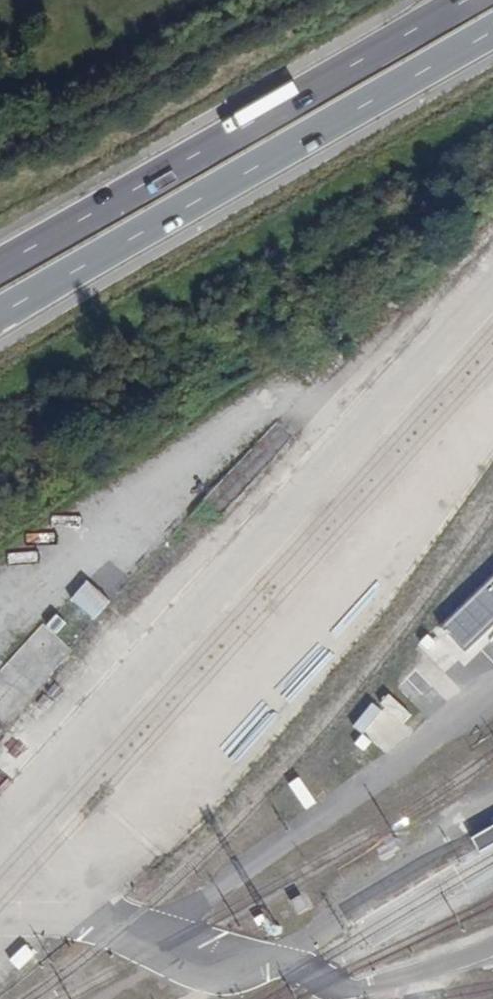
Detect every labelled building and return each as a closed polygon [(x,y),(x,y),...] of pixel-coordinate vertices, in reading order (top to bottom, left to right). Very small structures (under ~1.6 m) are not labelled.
[(0,671),(0,712),(64,642),(43,623),(0,671)] [(480,853),(492,845),(492,826),(472,839),(480,853)]
